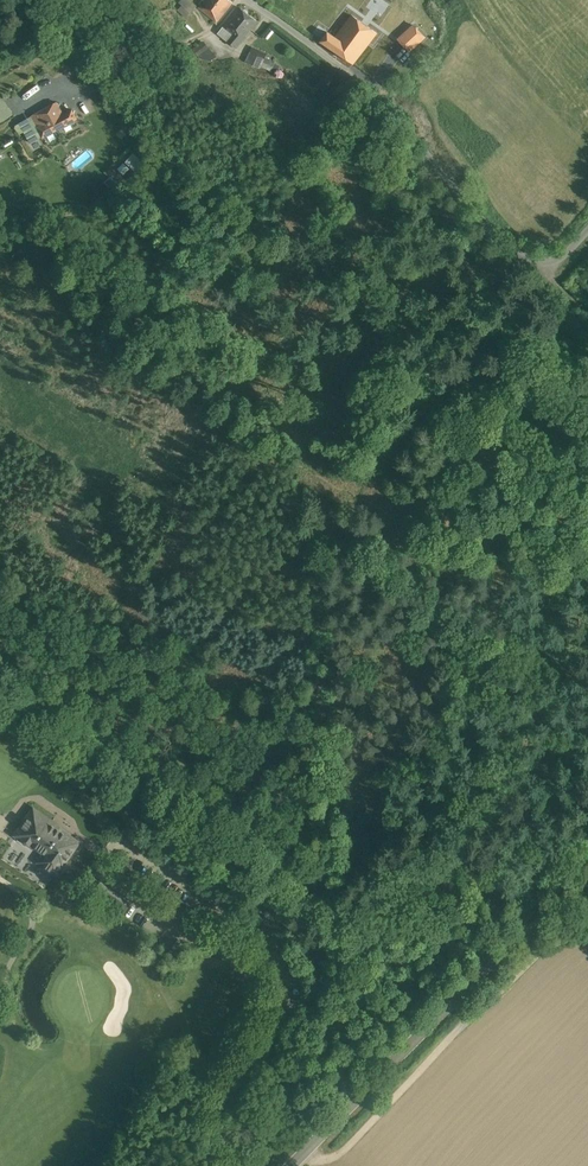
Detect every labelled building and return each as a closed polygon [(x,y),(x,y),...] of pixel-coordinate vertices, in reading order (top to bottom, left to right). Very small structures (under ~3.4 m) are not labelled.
[(229,0),(204,0),(198,8),(216,23),(232,3),(229,0)] [(360,4),(353,13),(359,18),(366,9),(360,4)] [(258,22),(238,7),(222,28),(231,35),(240,42),(241,43),(258,22)] [(351,16),(335,39),(350,50),(362,35),(371,42),(377,34),(376,34),(367,27),(351,16)] [(380,29),(371,22),(367,27),(376,34),(380,29)] [(415,25),(399,39),(410,51),(426,37),(415,25)] [(362,35),(350,50),(335,39),(328,33),(321,43),(352,65),(371,42),(362,35)] [(240,42),(231,35),(226,42),(235,49),(240,42)] [(216,55),(201,43),(194,48),(209,59),(216,55)] [(267,54),(251,47),(245,62),(271,73),(275,63),(265,59),(267,54)] [(0,100),(0,123),(12,115),(2,99),(0,100)] [(63,117),(56,104),(31,118),(42,139),(76,120),(71,112),(63,117)] [(126,165),(138,173),(145,162),(133,154),(126,165)] [(52,820),(34,808),(16,834),(34,846),(35,845),(51,855),(45,864),(56,872),(62,863),(63,864),(73,849),(78,841),(78,842),(79,841),(51,821),(52,820)]
